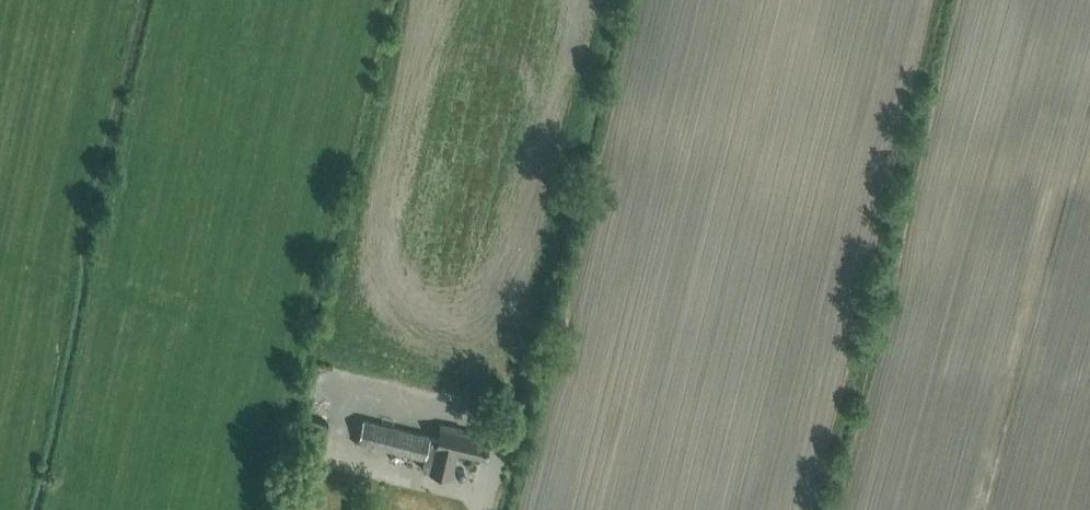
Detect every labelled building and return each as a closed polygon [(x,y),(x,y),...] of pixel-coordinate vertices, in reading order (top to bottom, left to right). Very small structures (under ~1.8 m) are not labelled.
[(484,457),(488,438),(460,431),(461,429),(439,424),(436,438),(430,436),(430,435),(426,434),(426,436),(418,434),(418,433),(403,430),(406,421),(388,416),(386,425),(362,419),(357,441),(424,457),(422,469),(429,470),(429,471),(450,476),(456,451),(484,457)]
